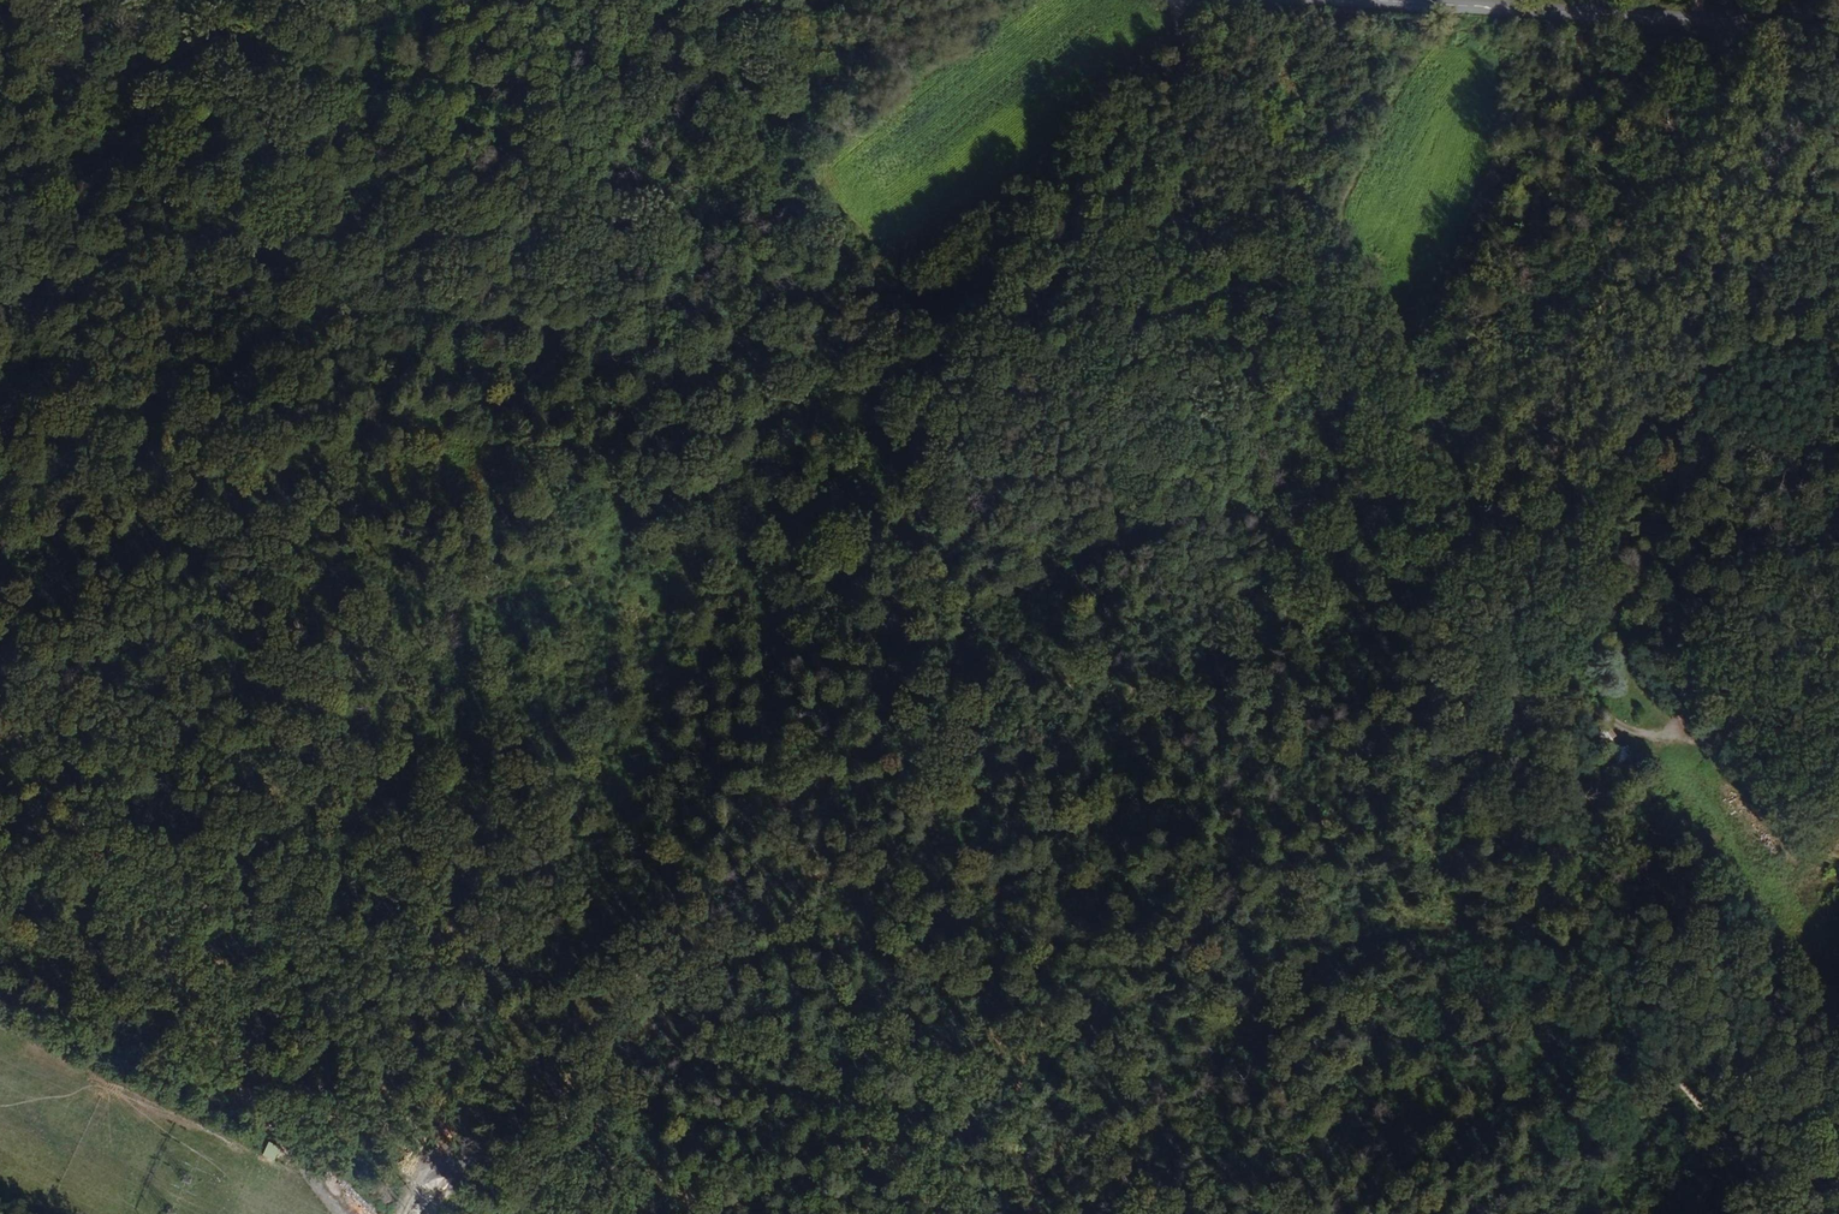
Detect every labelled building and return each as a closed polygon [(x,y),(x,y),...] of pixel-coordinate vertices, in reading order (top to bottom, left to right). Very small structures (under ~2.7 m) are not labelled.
[(264,1156),(275,1161),(281,1147),(270,1142),(264,1156)]
